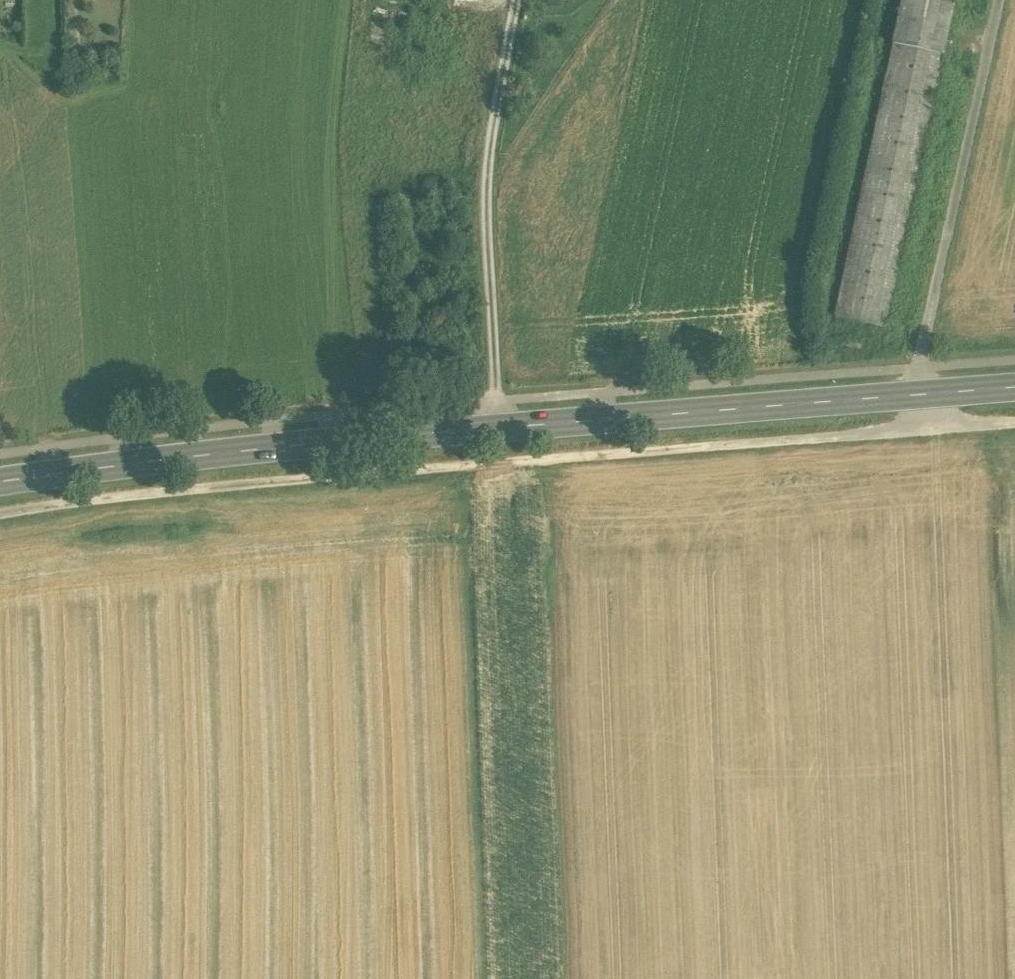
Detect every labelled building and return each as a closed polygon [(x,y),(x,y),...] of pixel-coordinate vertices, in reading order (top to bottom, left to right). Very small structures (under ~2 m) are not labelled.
[(837,317),(886,328),(956,0),(905,0),(837,317)]
